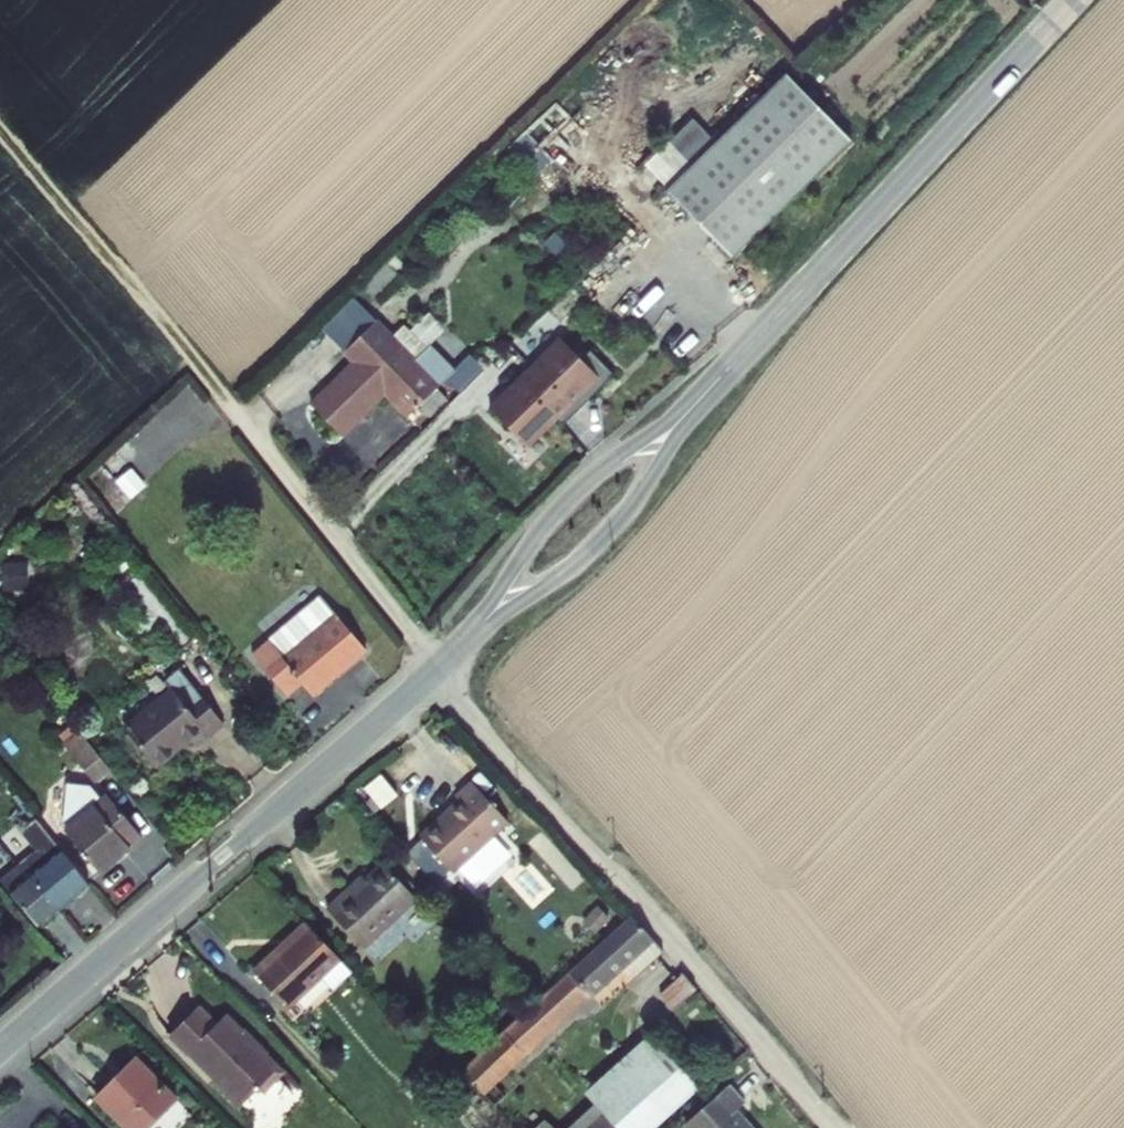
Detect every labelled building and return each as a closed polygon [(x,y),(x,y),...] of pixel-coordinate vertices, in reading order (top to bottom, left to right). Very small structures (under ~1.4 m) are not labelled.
[(789,82),(670,198),(737,265),(855,150),(789,82)] [(644,163),(662,183),(687,160),(669,140),(644,163)] [(328,429),(406,351),(381,325),(348,357),(358,368),(313,413),(328,429)] [(564,345),(493,416),(531,454),(560,426),(567,432),(618,382),(593,357),(584,366),(564,345)] [(422,367),(406,351),(328,429),(344,445),(389,400),(412,424),(446,389),(440,384),(449,374),(433,357),(422,367)] [(375,648),(328,594),(262,651),(297,691),(311,678),(325,693),(375,648)] [(165,679),(175,691),(126,733),(156,767),(192,735),(198,742),(223,720),(178,668),(165,679)] [(102,763),(69,726),(53,740),(86,777),(102,763)] [(94,801),(68,825),(102,864),(141,830),(101,785),(89,795),(94,801)] [(490,831),(457,792),(440,807),(443,811),(404,845),(434,880),(490,831)] [(41,849),(37,852),(70,889),(87,875),(32,814),(20,824),(41,849)] [(70,889),(37,852),(21,866),(55,902),(70,889)] [(21,866),(15,859),(0,872),(0,881),(35,920),(55,902),(21,866)] [(355,885),(328,909),(363,949),(419,899),(389,865),(360,891),(355,885)] [(254,967),(287,1005),(322,975),(333,987),(352,971),(312,924),(273,959),(269,954),(254,967)] [(646,948),(629,929),(466,1076),(482,1093),(646,948)] [(691,999),(675,979),(649,1003),(666,1021),(691,999)] [(200,1002),(171,1029),(191,1052),(195,1048),(219,1074),(215,1077),(243,1106),(261,1089),(264,1093),(288,1071),(231,1010),(219,1022),(200,1002)] [(543,1127),(657,1127),(692,1097),(642,1041),(543,1127)] [(180,1096),(140,1056),(104,1093),(140,1127),(148,1127),(180,1096)] [(730,1119),(744,1106),(727,1086),(712,1100),(730,1119)] [(712,1100),(681,1127),(682,1127),(737,1127),(730,1119),(712,1100)]
